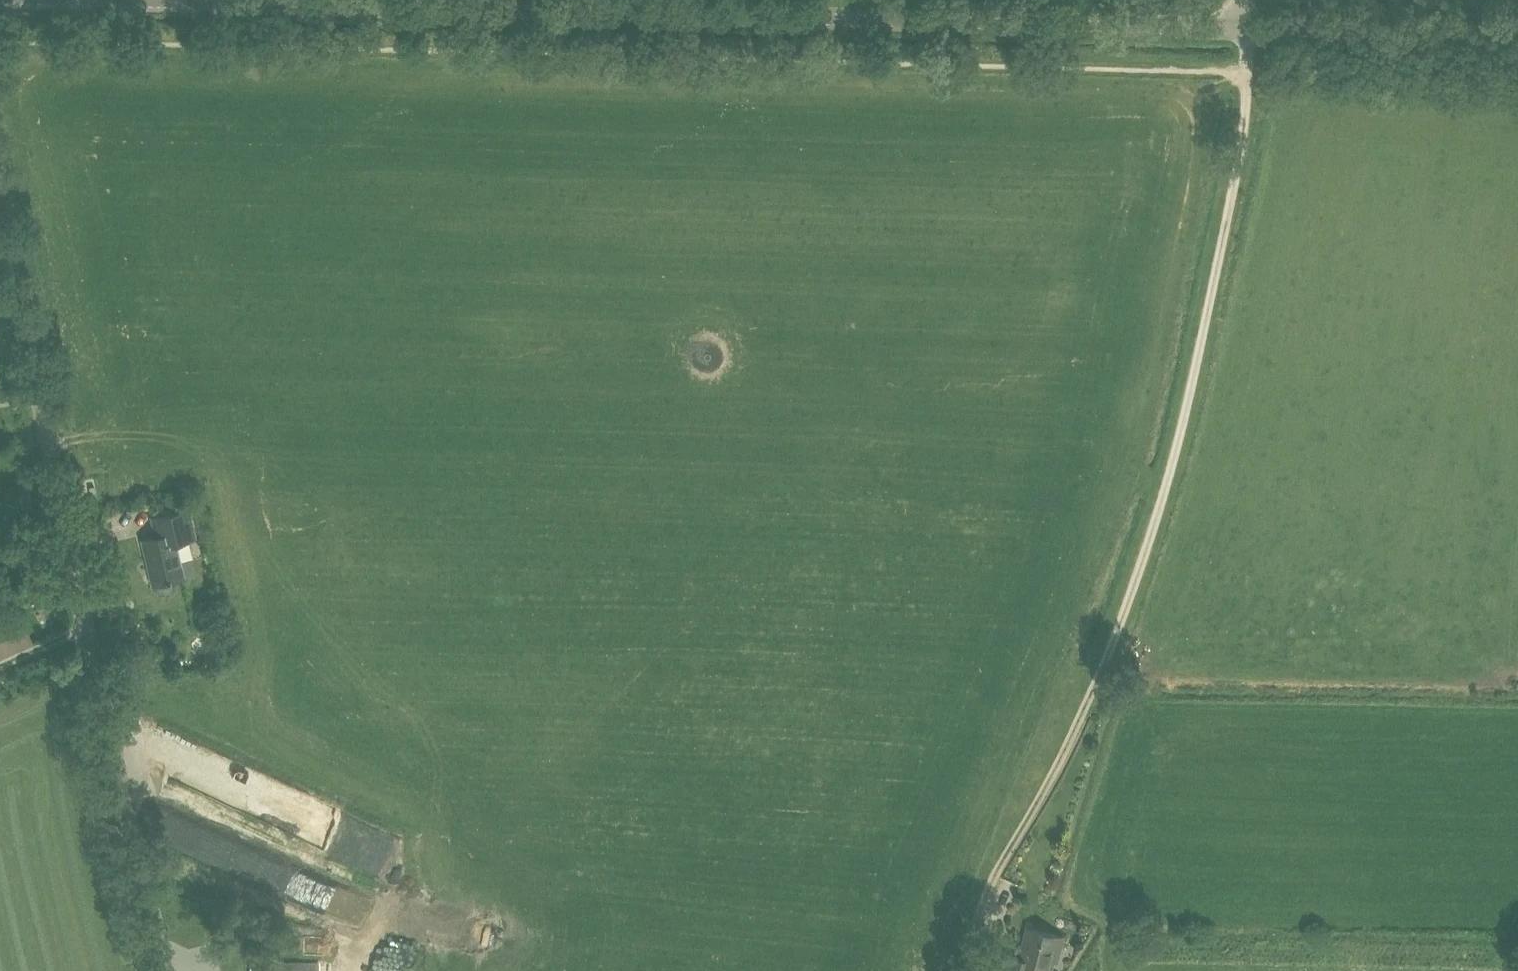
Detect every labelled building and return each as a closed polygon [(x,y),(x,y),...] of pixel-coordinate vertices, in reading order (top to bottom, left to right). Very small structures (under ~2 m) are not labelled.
[(157,536),(143,540),(153,584),(156,583),(156,586),(158,590),(163,592),(170,591),(172,587),(173,583),(172,579),(182,577),(179,562),(174,542),(195,537),(188,508),(153,517),(157,536)] [(214,631),(185,637),(190,660),(219,654),(214,631)] [(1048,970),(1051,970),(1054,958),(1057,959),(1063,937),(1028,927),(1023,949),(1018,948),(1016,957),(1007,954),(1003,970),(1032,970),(1033,967),(1048,970)]
